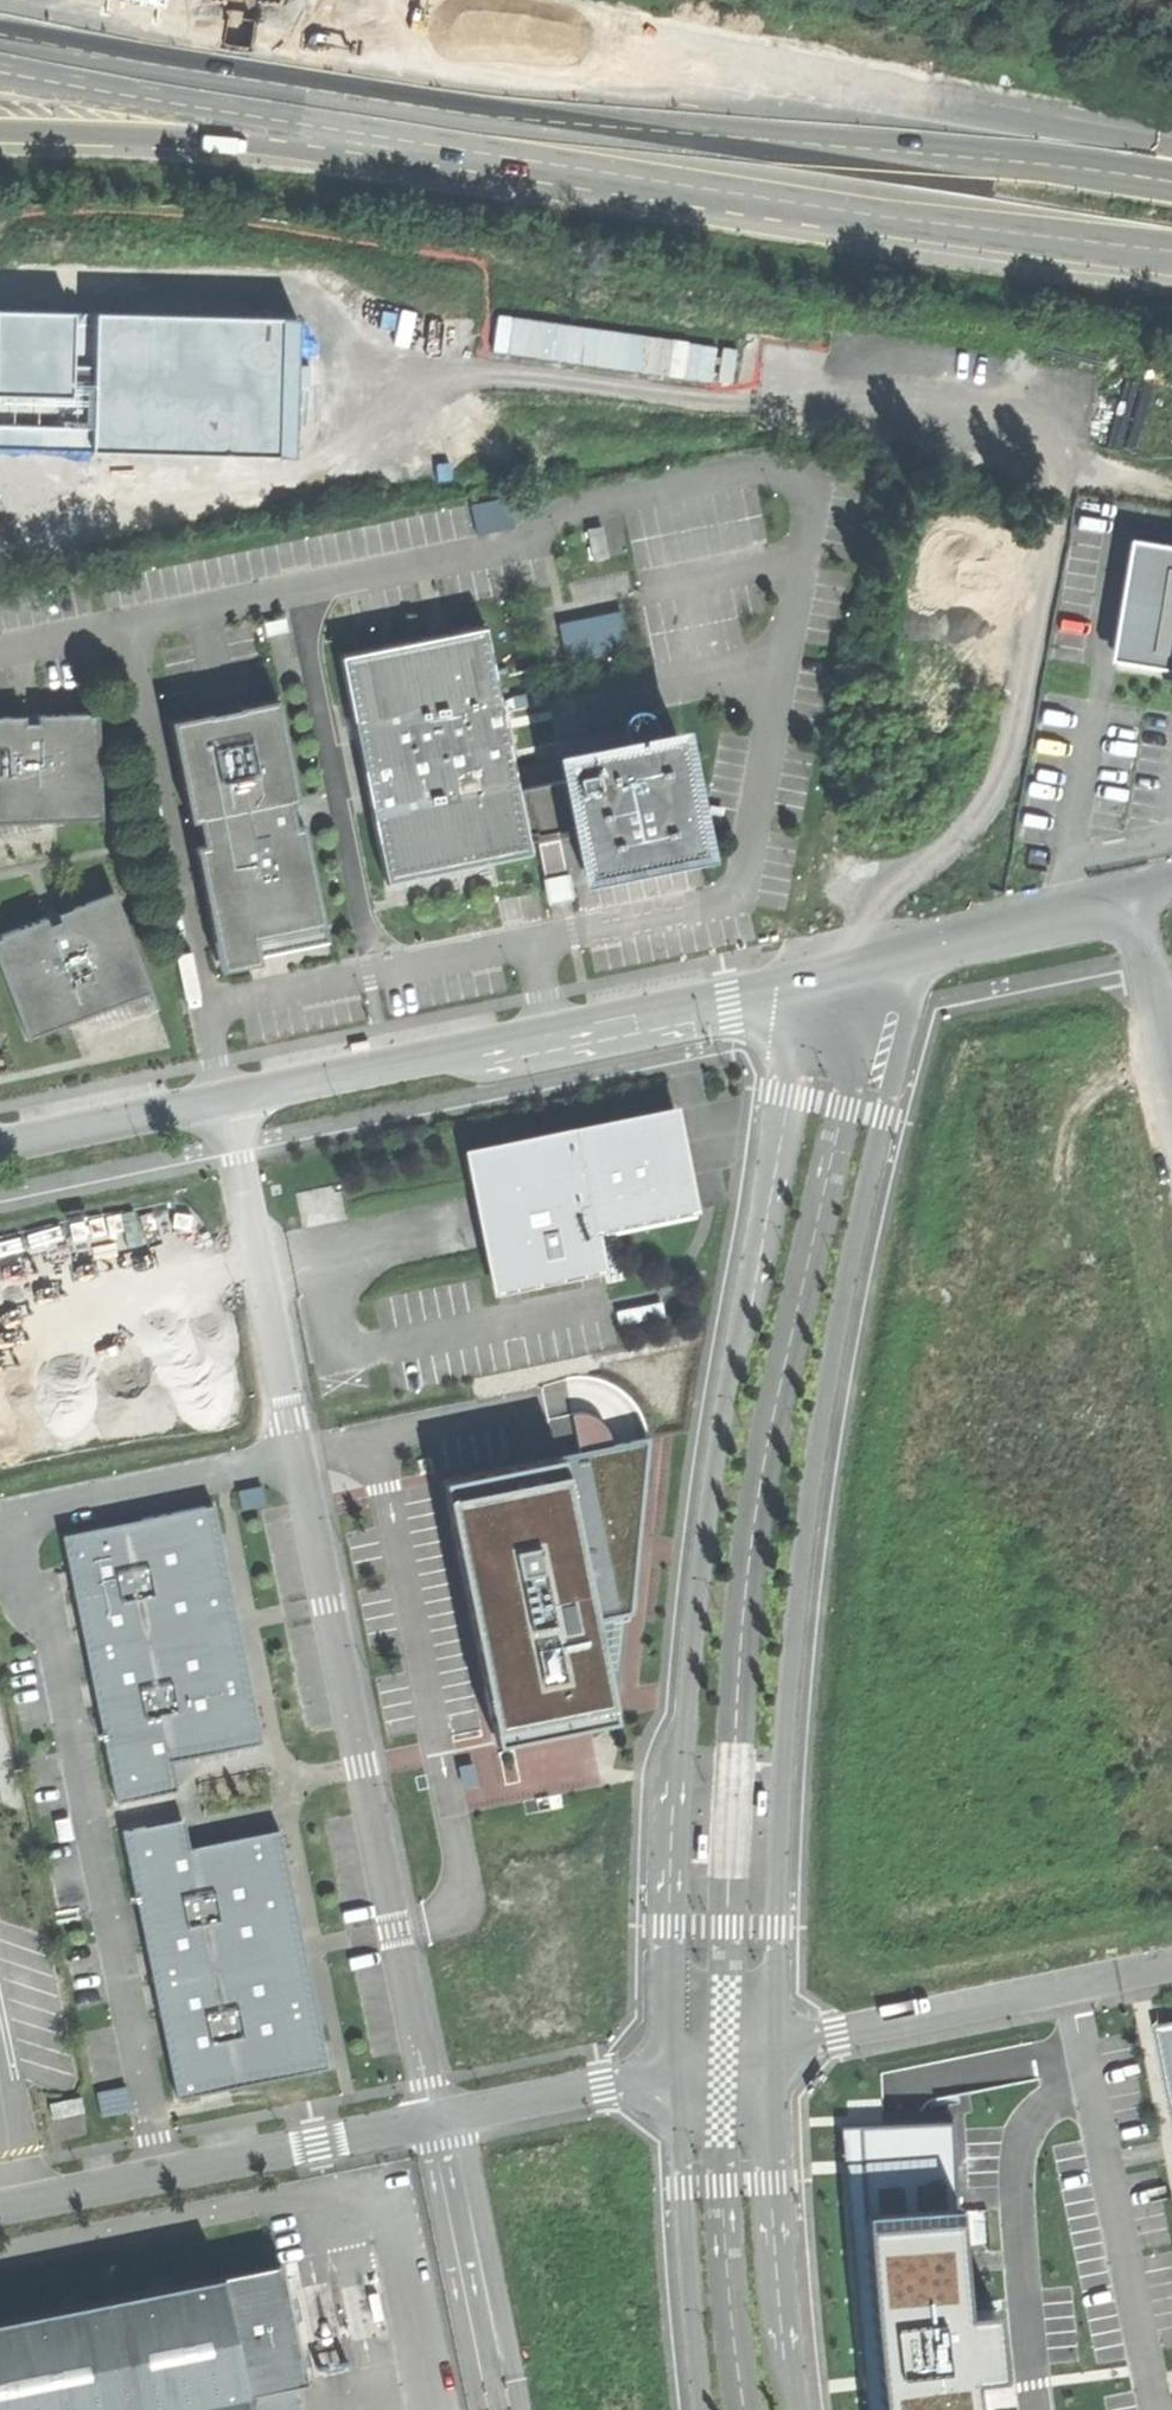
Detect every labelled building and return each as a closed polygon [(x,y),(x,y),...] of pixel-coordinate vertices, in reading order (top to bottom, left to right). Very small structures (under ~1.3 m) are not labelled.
[(0,313),(0,451),(296,459),(300,321),(0,313)] [(508,497),(470,504),(476,535),(515,527),(508,497)] [(1127,543),(1112,659),(1171,669),(1171,550),(1127,543)] [(586,876),(703,852),(680,734),(561,758),(566,779),(522,789),(516,759),(503,697),(487,625),(343,653),(366,766),(376,814),(389,882),(424,875),(471,866),(534,853),(533,845),(537,845),(540,866),(559,863),(565,862),(560,842),(564,841),(579,838),(586,876)] [(272,699),(170,720),(189,823),(198,821),(202,844),(193,846),(217,972),(261,963),(258,952),(328,942),(304,824),(293,827),(288,802),(298,800),(295,785),(278,698),(272,699)] [(102,820),(100,716),(32,717),(0,717),(0,821),(102,820)] [(639,733),(651,734),(649,725),(646,720),(642,719),(639,720),(636,724),(636,729),(639,733)] [(568,873),(542,878),(542,880),(547,905),(573,900),(568,873)] [(154,991),(114,891),(58,913),(51,915),(45,918),(0,934),(0,967),(26,1040),(69,1024),(113,1007),(154,991)] [(672,1105),(576,1126),(599,1232),(603,1231),(701,1211),(690,1160),(677,1104),(672,1105)] [(576,1126),(463,1148),(473,1197),(484,1247),(493,1295),(502,1294),(520,1290),(581,1277),(602,1273),(611,1271),(603,1231),(599,1232),(576,1126)] [(663,1301),(616,1310),(619,1326),(665,1317),(663,1301)] [(572,1413),(580,1452),(614,1445),(611,1435),(606,1425),(600,1420),(592,1415),(581,1413),(572,1413)] [(634,1613),(650,1438),(632,1442),(614,1445),(580,1452),(441,1480),(491,1726),(496,1746),(591,1726),(617,1720),(597,1622),(634,1613)] [(261,1485),(237,1490),(241,1510),(266,1505),(261,1485)] [(103,1527),(65,1535),(71,1564),(105,1731),(119,1801),(179,1789),(173,1760),(262,1742),(241,1623),(222,1535),(215,1502),(141,1518),(103,1527)] [(185,1820),(127,1832),(141,1901),(171,2054),(180,2097),(200,2093),(217,2090),(229,2088),(330,2068),(307,1950),(283,1832),(191,1850),(185,1820)] [(1161,2031),(1171,2090),(1171,2029),(1161,2031)] [(863,2172),(872,2327),(883,2409),(976,2409),(972,2378),(1003,2374),(996,2313),(967,2315),(953,2122),(896,2124),(845,2127),(846,2174),(863,2172)] [(256,2263),(0,2314),(0,2409),(311,2409),(281,2265),(257,2270),(256,2263)]
